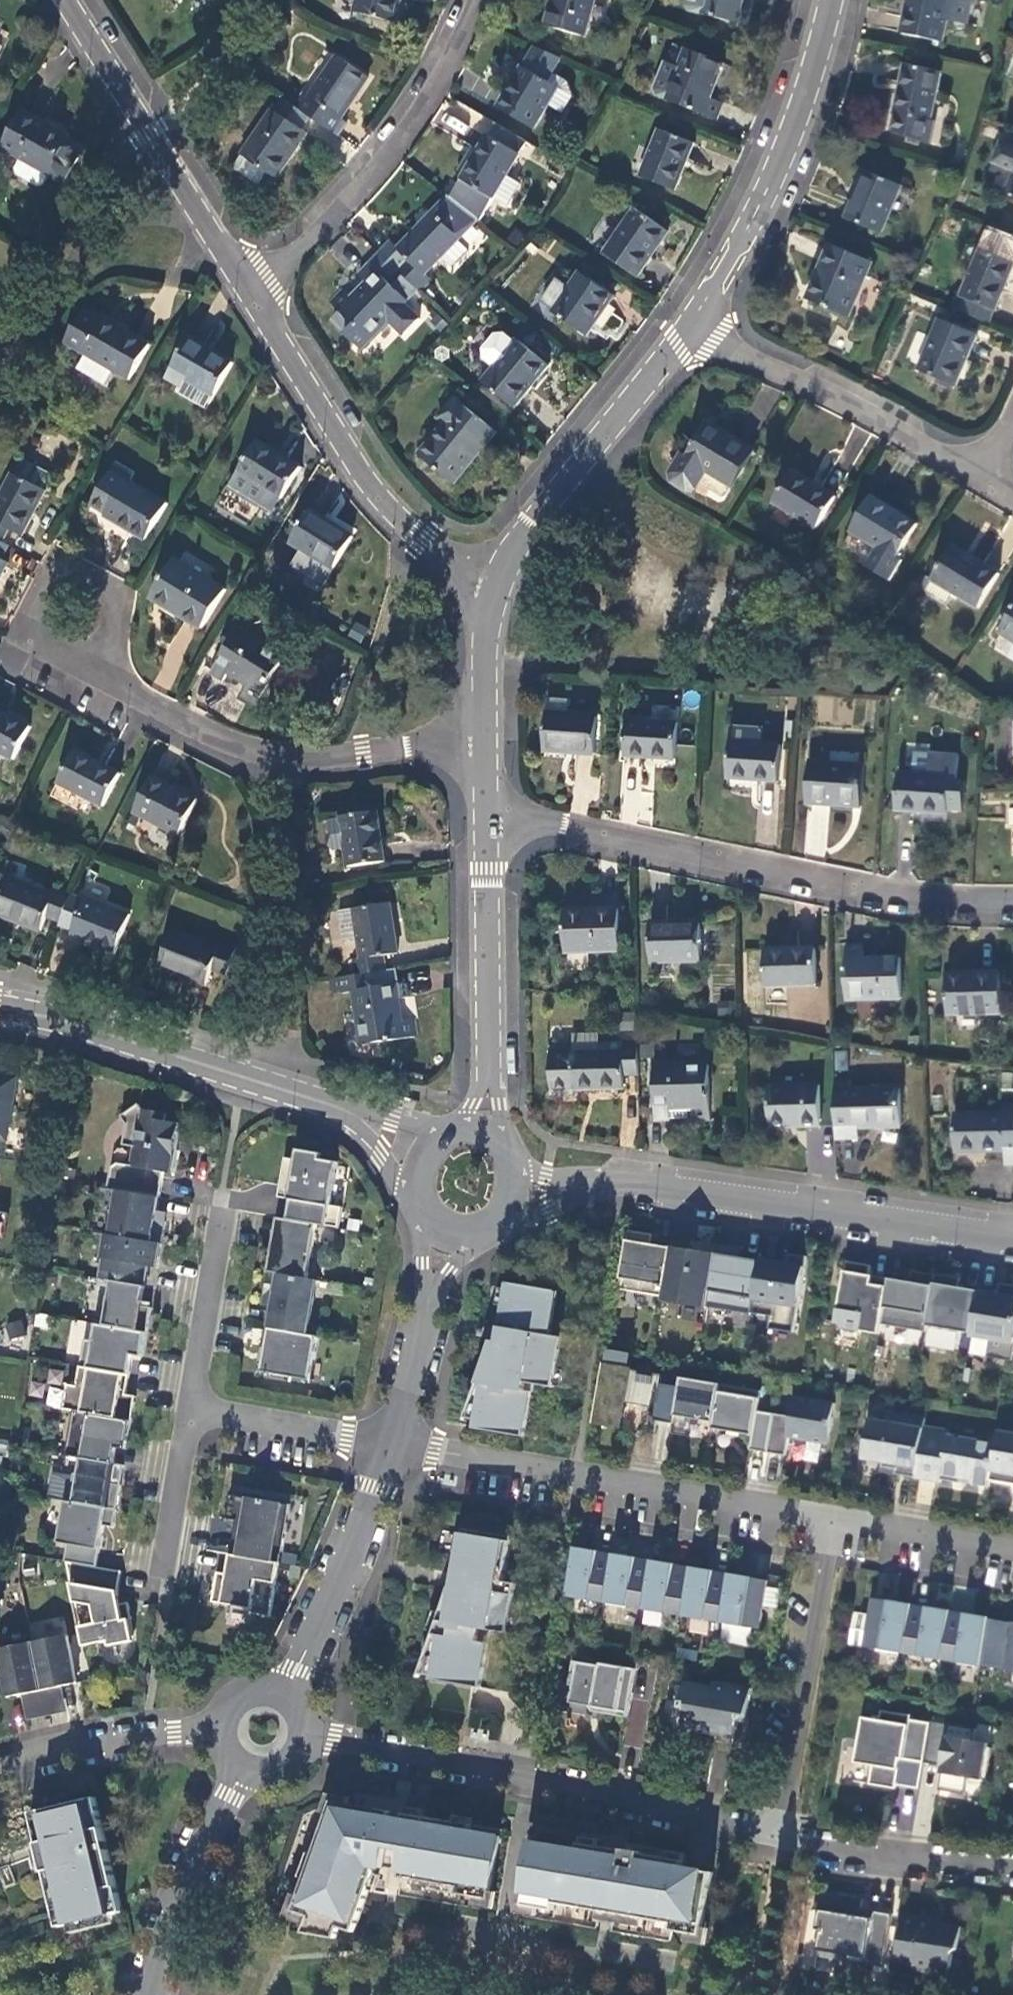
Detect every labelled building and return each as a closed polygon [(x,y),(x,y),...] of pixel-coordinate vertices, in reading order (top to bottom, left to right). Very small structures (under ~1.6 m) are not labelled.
[(355,14),(396,24),(402,0),(358,0),(355,14)] [(547,27),(586,38),(596,0),(554,0),(547,27)] [(684,7),(687,13),(738,25),(745,0),(686,0),(684,7)] [(901,35),(942,43),(947,19),(967,22),(970,0),(908,0),(901,35)] [(724,66),(686,50),(679,68),(665,63),(654,91),(657,97),(717,120),(723,104),(712,99),(724,66)] [(303,97),(295,108),(311,118),(320,124),(328,113),(341,122),(370,79),(337,57),(308,100),(303,97)] [(548,82),(522,67),(498,108),(535,129),(548,106),(563,114),(573,97),(568,82),(553,73),(548,82)] [(943,76),(905,67),(895,117),(897,118),(893,134),(942,148),(946,125),(934,122),(943,76)] [(295,108),(282,99),(274,112),(272,110),(241,157),(277,181),(308,134),(303,131),(311,118),(295,108)] [(85,147),(24,112),(4,148),(25,160),(20,170),(20,177),(37,188),(45,186),(51,175),(65,183),(85,147)] [(694,144),(659,131),(642,179),(676,192),(694,144)] [(479,219),(484,223),(498,199),(510,206),(522,185),(509,177),(520,156),(490,138),(454,200),(479,219)] [(1001,144),(993,165),(1012,172),(1012,149),(1001,144)] [(901,187),(867,172),(846,220),(880,235),(901,187)] [(400,250),(390,242),(379,255),(418,291),(419,292),(430,280),(425,275),(442,258),(451,267),(468,250),(458,241),(479,219),(454,200),(451,198),(400,250)] [(635,209),(604,255),(638,278),(669,232),(635,209)] [(830,245),(806,301),(848,319),(873,263),(830,245)] [(956,311),(987,324),(992,310),(996,310),(1012,268),(1012,264),(981,251),(956,311)] [(418,291),(379,255),(360,276),(367,283),(353,299),(346,292),(334,306),(341,312),(335,319),(343,335),(362,350),(393,318),(395,320),(395,328),(405,337),(420,321),(404,306),(418,291)] [(581,274),(554,313),(589,336),(615,297),(581,274)] [(85,310),(65,343),(130,382),(151,347),(104,318),(103,320),(85,310)] [(976,337),(940,322),(919,372),(955,387),(976,337)] [(487,359),(497,367),(484,383),(514,407),(549,366),(519,341),(517,343),(508,335),(498,335),(486,349),(487,359)] [(190,338),(171,372),(215,397),(234,364),(190,338)] [(456,399),(440,418),(447,424),(420,455),(454,484),(497,433),(456,399)] [(756,451),(709,423),(686,461),(681,458),(670,476),(672,483),(686,492),(694,490),(697,485),(725,501),(756,451)] [(300,469),(256,443),(238,474),(282,500),(300,469)] [(1,544),(9,530),(23,537),(46,492),(43,491),(52,476),(24,461),(16,476),(14,475),(0,500),(0,543),(1,544)] [(133,476),(113,465),(90,505),(108,516),(106,518),(147,542),(167,506),(129,483),(133,476)] [(836,499),(792,472),(773,503),(816,530),(836,499)] [(918,527),(871,498),(849,532),(877,550),(867,566),(890,580),(902,561),(898,559),(918,527)] [(309,511),(290,542),(334,570),(353,538),(309,511)] [(0,543),(0,575),(7,563),(2,560),(9,548),(0,543)] [(1000,574),(952,545),(931,580),(979,609),(1000,574)] [(174,561),(151,599),(201,630),(225,591),(174,561)] [(998,633),(1012,642),(1012,609),(998,633)] [(223,679),(228,672),(248,684),(242,693),(256,702),(284,658),(239,630),(212,673),(223,679)] [(567,699),(547,698),(544,754),(595,757),(597,716),(566,714),(567,699)] [(0,712),(0,753),(14,760),(30,727),(0,712)] [(679,724),(628,721),(626,758),(677,761),(679,724)] [(779,784),(780,746),(729,743),(727,781),(779,784)] [(119,775),(75,752),(58,783),(103,807),(119,775)] [(958,759),(930,757),(929,777),(898,775),(895,813),(948,817),(948,814),(963,815),(965,785),(957,785),(958,759)] [(864,767),(809,764),(806,807),(862,811),(864,767)] [(197,801),(152,778),(134,814),(176,836),(180,836),(197,801)] [(378,812),(342,817),(342,822),(332,823),(327,831),(328,848),(336,854),(346,852),(349,869),(385,863),(378,812)] [(0,875),(0,917),(39,932),(44,918),(59,923),(69,896),(70,894),(55,889),(52,897),(8,881),(0,875)] [(59,923),(57,927),(71,932),(68,939),(114,956),(129,916),(85,900),(84,902),(69,896),(59,923)] [(354,977),(383,973),(381,957),(398,955),(391,906),(354,911),(360,960),(352,961),(354,977)] [(619,910),(563,911),(564,953),(620,952),(619,910)] [(701,924),(649,926),(650,964),(702,962),(701,924)] [(218,950),(171,933),(158,968),(205,985),(211,971),(226,976),(236,949),(221,943),(218,950)] [(816,950),(763,951),(764,988),(817,987),(816,950)] [(863,950),(844,950),(846,1002),(902,1000),(901,960),(863,961),(863,950)] [(398,985),(396,971),(383,973),(354,977),(338,979),(339,988),(343,992),(356,990),(364,1046),(416,1039),(414,1020),(401,1021),(398,1001),(408,1000),(406,985),(398,985)] [(1000,975),(946,976),(947,1018),(1001,1017),(1000,975)] [(571,1051),(551,1051),(552,1092),(625,1091),(625,1078),(639,1077),(638,1044),(623,1044),(623,1053),(599,1053),(599,1036),(573,1036),(573,1054),(571,1054),(571,1051)] [(709,1066),(653,1067),(654,1121),(685,1121),(685,1115),(692,1115),(692,1121),(710,1121),(709,1066)] [(8,1140),(17,1078),(0,1075),(0,1138),(8,1140)] [(851,1082),(835,1083),(837,1142),(859,1141),(859,1130),(900,1129),(899,1090),(851,1091),(851,1082)] [(819,1087),(768,1088),(769,1129),(820,1128),(819,1087)] [(106,1188),(158,1197),(162,1175),(162,1171),(172,1173),(172,1172),(176,1150),(173,1149),(178,1123),(163,1120),(165,1113),(141,1109),(137,1103),(120,1116),(125,1124),(122,1145),(133,1147),(130,1164),(116,1162),(110,1166),(106,1188)] [(953,1116),(954,1153),(1005,1152),(1004,1136),(1012,1136),(1012,1104),(1003,1104),(1003,1115),(953,1116)] [(320,1152),(295,1148),(294,1158),(284,1157),(279,1185),(289,1187),(287,1198),(289,1198),(286,1218),(315,1223),(338,1227),(341,1206),(329,1204),(336,1161),(319,1158),(320,1152)] [(105,1234),(161,1243),(164,1221),(154,1219),(158,1197),(106,1188),(103,1210),(109,1211),(105,1234)] [(306,1277),(315,1223),(286,1218),(283,1238),(273,1236),(267,1271),(306,1277)] [(652,1234),(627,1229),(617,1289),(662,1296),(670,1246),(650,1243),(652,1234)] [(110,1280),(143,1286),(147,1266),(156,1268),(161,1243),(105,1234),(98,1278),(110,1280)] [(670,1246),(662,1296),(661,1300),(705,1308),(716,1244),(694,1240),(692,1249),(670,1246)] [(716,1243),(716,1244),(705,1308),(750,1314),(750,1312),(759,1260),(740,1257),(741,1247),(716,1243)] [(759,1259),(759,1260),(750,1312),(770,1316),(768,1328),(793,1332),(795,1320),(806,1256),(787,1253),(786,1263),(759,1259)] [(870,1265),(845,1260),(835,1322),(842,1323),(841,1327),(878,1333),(880,1324),(887,1278),(868,1274),(870,1265)] [(887,1278),(880,1324),(924,1331),(925,1325),(934,1273),(910,1269),(908,1281),(887,1278)] [(316,1279),(306,1277),(267,1271),(263,1294),(273,1296),(268,1327),(307,1333),(316,1279)] [(969,1332),(976,1290),(957,1287),(958,1278),(934,1273),(925,1325),(969,1332)] [(100,1324),(145,1332),(150,1307),(140,1305),(143,1286),(110,1280),(107,1296),(104,1296),(100,1324)] [(556,1290),(507,1282),(497,1341),(492,1340),(477,1383),(481,1384),(474,1428),(522,1436),(531,1383),(540,1384),(556,1290)] [(1012,1343),(1012,1284),(998,1282),(996,1293),(976,1290),(969,1332),(969,1336),(1012,1343)] [(5,1323),(8,1338),(25,1334),(22,1319),(5,1323)] [(79,1366),(128,1374),(131,1355),(141,1356),(145,1332),(100,1324),(94,1323),(91,1340),(83,1339),(79,1366)] [(307,1333),(268,1327),(264,1346),(259,1346),(256,1364),(266,1365),(264,1377),(289,1381),(290,1376),(309,1380),(317,1335),(307,1333)] [(662,1373),(604,1364),(594,1423),(618,1427),(623,1397),(657,1403),(660,1383),(662,1373)] [(72,1410),(130,1420),(135,1395),(125,1394),(128,1374),(79,1366),(75,1385),(67,1384),(62,1409),(72,1410)] [(678,1386),(660,1383),(657,1403),(654,1419),(673,1422),(674,1415),(713,1421),(719,1383),(679,1377),(678,1386)] [(760,1390),(719,1383),(713,1421),(712,1428),(751,1435),(748,1449),(766,1452),(773,1413),(756,1410),(760,1390)] [(789,1416),(773,1413),(766,1452),(783,1455),(785,1455),(788,1436),(827,1443),(833,1402),(793,1396),(789,1416)] [(80,1457),(113,1463),(116,1442),(126,1444),(130,1420),(72,1410),(65,1455),(80,1457)] [(914,1477),(923,1425),(924,1418),(885,1411),(883,1421),(868,1418),(862,1458),(881,1461),(881,1466),(895,1468),(894,1474),(914,1477)] [(989,1482),(990,1478),(996,1443),(993,1437),(978,1435),(973,1438),(948,1434),(948,1430),(923,1425),(914,1477),(939,1481),(940,1479),(959,1482),(959,1477),(967,1478),(971,1482),(989,1485),(989,1482)] [(998,1430),(996,1443),(990,1478),(1012,1482),(1012,1433),(998,1430)] [(68,1501),(115,1509),(120,1484),(109,1483),(113,1463),(80,1457),(77,1473),(72,1473),(68,1501)] [(235,1520),(229,1553),(279,1562),(279,1560),(277,1560),(278,1550),(281,1551),(289,1504),(229,1494),(225,1518),(235,1520)] [(66,1561),(96,1566),(101,1536),(97,1530),(92,1529),(93,1524),(112,1528),(115,1509),(68,1501),(56,1499),(52,1521),(57,1522),(54,1541),(67,1544),(64,1561),(66,1561)] [(511,1536),(462,1528),(452,1587),(449,1587),(433,1635),(439,1635),(432,1679),(480,1687),(490,1630),(508,1633),(516,1583),(503,1580),(511,1536)] [(605,1599),(613,1551),(597,1548),(597,1547),(574,1543),(566,1593),(605,1599)] [(613,1551),(605,1599),(643,1606),(651,1558),(636,1555),(636,1554),(613,1550),(613,1551)] [(279,1562),(229,1553),(226,1573),(216,1571),(211,1601),(250,1608),(249,1612),(269,1616),(279,1562)] [(651,1558),(643,1606),(682,1612),(690,1564),(674,1562),(674,1560),(651,1556),(651,1558)] [(96,1566),(66,1561),(83,1646),(107,1641),(114,1644),(127,1642),(132,1635),(129,1619),(131,1619),(127,1602),(119,1603),(117,1591),(120,1570),(96,1566)] [(690,1563),(690,1564),(682,1612),(720,1619),(729,1571),(713,1568),(713,1567),(690,1563)] [(729,1569),(729,1571),(720,1619),(760,1626),(768,1577),(752,1575),(752,1573),(729,1569)] [(888,1600),(871,1597),(862,1646),(902,1652),(910,1604),(910,1603),(888,1599),(888,1600)] [(910,1604),(902,1652),(940,1659),(948,1611),(948,1610),(926,1606),(926,1607),(910,1604)] [(948,1611),(940,1659),(979,1666),(987,1617),(965,1613),(965,1614),(948,1611)] [(1011,1622),(1003,1669),(1012,1671),(1012,1622),(1011,1622)] [(66,1634),(31,1641),(41,1689),(45,1709),(46,1714),(60,1711),(56,1686),(76,1682),(66,1634)] [(31,1641),(0,1648),(0,1668),(6,1696),(26,1692),(30,1712),(45,1709),(41,1689),(31,1641)] [(599,1664),(571,1659),(567,1684),(573,1685),(570,1702),(592,1705),(596,1711),(626,1716),(634,1668),(600,1662),(599,1664)] [(711,1686),(684,1681),(679,1707),(684,1707),(681,1724),(714,1730),(713,1735),(732,1738),(736,1712),(745,1714),(750,1687),(712,1681),(711,1686)] [(641,1732),(647,1704),(634,1701),(628,1729),(641,1732)] [(922,1762),(929,1722),(909,1719),(910,1714),(880,1709),(879,1715),(872,1714),(871,1718),(862,1716),(854,1762),(871,1765),(868,1783),(894,1788),(895,1782),(918,1786),(922,1762)] [(974,1728),(929,1720),(929,1722),(922,1762),(942,1765),(937,1789),(963,1793),(966,1777),(980,1779),(986,1742),(972,1740),(974,1728)] [(95,1797),(30,1812),(37,1842),(37,1843),(57,1927),(122,1912),(110,1862),(95,1797)] [(332,1800),(294,1910),(308,1916),(304,1931),(336,1938),(340,1926),(353,1931),(376,1866),(381,1867),(385,1845),(404,1849),(400,1877),(459,1887),(458,1894),(489,1899),(499,1835),(470,1830),(471,1823),(404,1812),(401,1826),(389,1824),(391,1810),(332,1800)] [(534,1841),(523,1904),(554,1910),(555,1903),(672,1922),(671,1929),(701,1934),(712,1871),(682,1866),(683,1860),(641,1853),(641,1851),(625,1848),(624,1850),(579,1842),(578,1849),(534,1841)] [(862,1898),(831,1893),(830,1898),(825,1897),(819,1898),(815,1902),(813,1904),(811,1909),(818,1911),(815,1928),(819,1929),(816,1949),(845,1954),(844,1960),(882,1966),(891,1913),(872,1910),(870,1917),(859,1915),(862,1898)] [(919,1918),(901,1914),(894,1960),(911,1963),(915,1969),(927,1971),(933,1967),(948,1969),(951,1952),(956,1948),(960,1926),(936,1922),(933,1918),(919,1915),(919,1918)]
